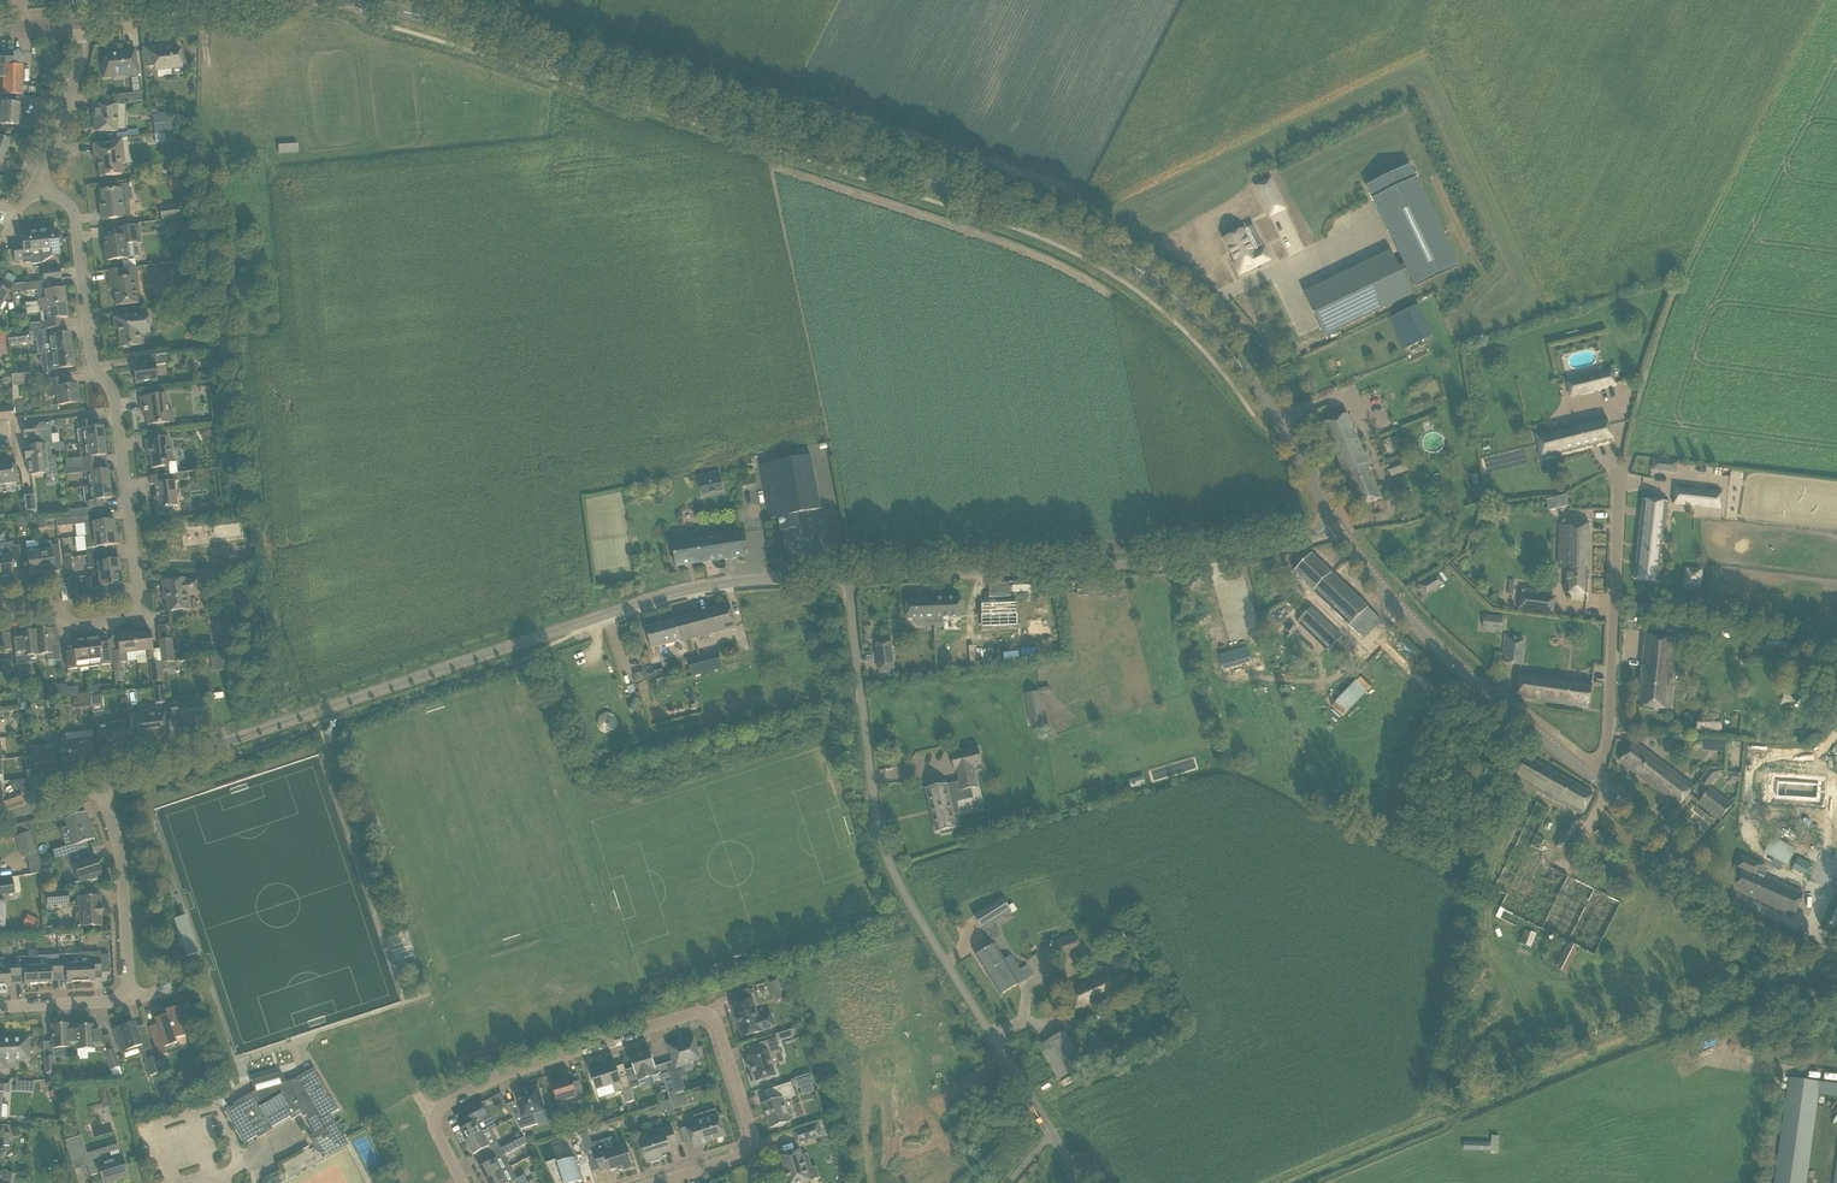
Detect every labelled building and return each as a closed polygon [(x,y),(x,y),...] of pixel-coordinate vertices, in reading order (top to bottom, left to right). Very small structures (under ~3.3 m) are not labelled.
[(181,67),(180,59),(179,48),(173,48),(172,44),(143,48),(145,68),(154,66),(154,71),(181,67)] [(103,78),(115,76),(126,75),(126,77),(137,76),(134,49),(124,50),(125,52),(105,54),(106,64),(101,64),(103,78)] [(3,77),(3,94),(10,94),(22,94),(23,65),(21,65),(13,65),(13,52),(13,51),(0,51),(0,77),(3,77)] [(13,52),(13,65),(21,65),(21,52),(13,52)] [(141,101),(140,92),(129,94),(130,102),(141,101)] [(5,124),(17,125),(19,104),(7,104),(0,103),(0,124),(5,124)] [(92,103),(92,119),(94,119),(93,132),(106,132),(116,132),(116,130),(125,130),(125,106),(116,106),(109,106),(109,103),(105,103),(92,103)] [(153,115),(155,133),(164,132),(171,131),(172,131),(169,112),(157,114),(153,115)] [(173,140),(172,131),(171,131),(164,132),(165,141),(173,140)] [(165,141),(164,132),(155,133),(156,142),(165,141)] [(1,162),(10,141),(0,137),(0,162),(1,162)] [(99,177),(111,176),(121,175),(119,164),(124,164),(121,139),(116,139),(109,140),(110,143),(92,145),(94,161),(97,161),(99,177)] [(298,151),(298,143),(279,144),(279,152),(298,151)] [(1458,266),(1410,166),(1366,186),(1401,258),(1395,261),(1401,273),(1407,270),(1414,286),(1458,266)] [(119,189),(100,192),(102,204),(99,204),(101,221),(123,218),(121,201),(132,199),(130,184),(119,185),(119,189)] [(179,205),(159,207),(161,221),(181,218),(179,205)] [(183,230),(182,220),(168,222),(170,231),(183,230)] [(106,261),(118,260),(126,259),(125,245),(139,244),(137,227),(117,229),(118,238),(104,240),(106,261)] [(1246,228),(1226,237),(1238,261),(1236,262),(1242,274),(1272,259),(1266,247),(1257,252),(1246,228)] [(54,229),(38,231),(38,232),(41,255),(59,253),(58,245),(61,244),(64,240),(60,236),(57,237),(57,236),(55,236),(54,229)] [(38,232),(38,231),(38,230),(20,231),(22,246),(12,247),(14,262),(24,261),(24,263),(32,263),(32,264),(41,263),(41,258),(41,255),(38,232)] [(1390,250),(1304,291),(1325,335),(1411,293),(1404,278),(1399,268),(1390,250)] [(171,268),(175,277),(182,274),(178,265),(171,268)] [(115,306),(127,305),(140,303),(135,268),(123,269),(123,268),(107,270),(109,290),(113,289),(115,306)] [(42,280),(48,280),(60,278),(59,269),(41,271),(42,280)] [(0,284),(0,307),(3,301),(8,304),(15,303),(14,294),(13,291),(13,285),(13,284),(3,279),(0,284)] [(43,291),(44,305),(65,303),(63,288),(53,289),(52,281),(41,282),(43,291)] [(61,327),(60,318),(67,318),(65,303),(44,305),(39,306),(39,312),(40,312),(41,322),(29,323),(30,331),(35,330),(49,329),(61,327)] [(1418,305),(1412,308),(1389,319),(1404,350),(1433,336),(1418,305)] [(192,306),(179,308),(180,314),(184,313),(184,316),(188,316),(188,320),(194,319),(192,306)] [(121,347),(133,345),(142,344),(141,333),(150,332),(147,312),(113,316),(115,329),(119,328),(121,347)] [(51,353),(71,351),(69,333),(49,336),(49,329),(35,330),(37,354),(41,354),(51,353)] [(26,331),(6,333),(8,345),(28,343),(26,331)] [(71,351),(51,353),(41,354),(41,357),(39,359),(39,360),(39,361),(39,362),(40,364),(42,365),(43,378),(55,376),(55,369),(73,367),(71,351)] [(166,353),(146,356),(134,357),(135,370),(133,371),(134,383),(157,381),(155,365),(168,363),(166,353)] [(10,370),(10,371),(10,372),(11,381),(31,379),(30,368),(10,370)] [(1582,390),(1583,393),(1600,389),(1600,388),(1616,384),(1612,369),(1589,374),(1589,376),(1580,378),(1582,390)] [(11,381),(10,372),(3,373),(5,390),(12,389),(11,381)] [(46,381),(47,385),(49,397),(57,396),(58,406),(77,403),(75,385),(66,387),(64,378),(46,381)] [(207,383),(199,383),(199,392),(208,391),(207,383)] [(162,423),(169,422),(174,422),(172,410),(167,411),(165,394),(138,397),(140,410),(144,409),(146,425),(155,424),(158,424),(162,423)] [(15,412),(23,411),(22,400),(14,401),(15,412)] [(0,408),(0,419),(14,418),(13,406),(0,408)] [(1359,507),(1370,503),(1381,498),(1367,464),(1368,464),(1367,460),(1369,459),(1366,453),(1364,454),(1347,414),(1323,424),(1359,507)] [(78,444),(84,443),(103,441),(101,426),(93,427),(92,420),(84,421),(83,417),(76,418),(78,430),(77,430),(78,444)] [(1607,417),(1537,434),(1543,458),(1613,441),(1607,417)] [(50,422),(22,425),(23,432),(25,433),(26,437),(24,437),(24,438),(27,438),(28,446),(23,446),(25,461),(27,461),(29,475),(46,473),(47,485),(58,484),(57,472),(56,472),(55,456),(50,457),(49,448),(52,448),(51,434),(50,422)] [(207,425),(198,430),(203,440),(212,435),(207,425)] [(162,474),(175,473),(177,473),(176,461),(173,461),(170,442),(168,442),(168,437),(144,440),(146,452),(149,451),(151,468),(162,467),(162,474)] [(82,458),(83,465),(97,463),(96,456),(105,455),(103,441),(84,443),(78,444),(80,458),(82,458)] [(761,465),(771,517),(778,516),(779,518),(781,530),(799,527),(796,513),(821,509),(818,497),(811,455),(761,465)] [(1653,458),(1652,468),(1677,471),(1678,461),(1653,458)] [(1392,477),(1408,471),(1404,459),(1387,466),(1392,477)] [(97,463),(83,465),(84,477),(87,479),(89,479),(89,486),(108,484),(106,469),(98,470),(97,463)] [(18,482),(15,464),(0,466),(0,484),(1,492),(5,492),(5,484),(18,482)] [(699,474),(701,493),(724,490),(722,471),(699,474)] [(177,482),(175,473),(162,474),(148,476),(149,484),(154,484),(156,501),(153,502),(154,515),(167,513),(166,508),(177,506),(174,482),(177,482)] [(110,498),(108,484),(89,486),(82,487),(84,502),(87,502),(88,508),(68,510),(69,518),(100,514),(99,507),(103,507),(102,499),(110,498)] [(1697,490),(1676,488),(1675,503),(1695,506),(1695,505),(1702,505),(1702,507),(1720,509),(1722,492),(1704,490),(1704,492),(1696,491),(1697,490)] [(35,513),(35,514),(37,514),(35,495),(25,497),(26,511),(28,511),(32,511),(35,512),(35,513)] [(1546,499),(1549,510),(1559,507),(1557,497),(1546,499)] [(1669,502),(1644,499),(1635,579),(1660,582),(1662,567),(1659,567),(1662,543),(1664,544),(1669,502)] [(28,511),(26,511),(27,520),(35,520),(35,514),(35,513),(35,512),(32,511),(28,511)] [(85,536),(114,532),(113,520),(101,521),(100,514),(69,518),(56,519),(56,526),(62,526),(84,523),(85,536)] [(25,517),(17,518),(18,528),(26,527),(25,517)] [(37,520),(37,528),(45,527),(44,520),(37,520)] [(1589,521),(1570,521),(1570,526),(1560,526),(1560,551),(1559,551),(1559,557),(1566,557),(1566,593),(1588,593),(1588,547),(1587,547),(1588,542),(1589,521)] [(745,556),(743,544),(740,529),(702,535),(702,536),(672,540),(676,567),(745,556)] [(87,556),(105,554),(104,546),(116,545),(114,532),(85,536),(84,536),(86,555),(87,556)] [(52,560),(59,559),(58,544),(51,545),(51,541),(38,543),(39,546),(38,546),(39,551),(41,573),(54,571),(52,560)] [(18,545),(13,546),(13,542),(0,543),(0,578),(13,576),(11,563),(20,562),(18,549),(18,545)] [(25,544),(18,545),(18,549),(20,562),(20,564),(27,563),(29,574),(41,573),(39,551),(38,546),(26,548),(25,544)] [(1374,630),(1373,629),(1381,621),(1311,553),(1294,571),(1313,590),(1312,591),(1350,626),(1350,625),(1365,640),(1374,630)] [(97,567),(98,574),(119,572),(118,559),(106,561),(105,554),(87,556),(89,568),(97,567)] [(64,560),(66,572),(73,572),(71,559),(64,560)] [(1684,567),(1684,585),(1702,585),(1703,568),(1684,567)] [(119,572),(98,574),(90,575),(91,588),(95,587),(96,595),(111,593),(110,585),(121,584),(119,572)] [(1438,574),(1422,583),(1427,593),(1444,583),(1438,574)] [(167,611),(179,610),(188,608),(186,592),(198,590),(196,580),(185,582),(185,578),(161,581),(163,593),(165,593),(167,611)] [(1032,593),(1032,582),(990,584),(990,594),(1032,593)] [(1088,596),(1088,586),(1078,586),(1078,597),(1088,596)] [(69,599),(79,598),(78,590),(68,591),(69,599)] [(1521,592),(1519,610),(1540,613),(1543,595),(1521,592)] [(961,598),(934,599),(935,624),(944,623),(944,617),(962,617),(961,598)] [(926,624),(935,624),(934,599),(906,600),(907,619),(925,618),(926,624)] [(983,600),(983,629),(1019,629),(1020,601),(983,600)] [(646,627),(651,648),(680,641),(680,642),(736,627),(730,605),(646,627)] [(1328,652),(1343,636),(1311,606),(1297,622),(1328,652)] [(1495,615),(1483,614),(1483,626),(1495,627),(1495,629),(1502,630),(1503,616),(1495,615)] [(1289,638),(1298,629),(1292,622),(1285,629),(1287,631),(1285,634),(1289,638)] [(161,662),(161,663),(170,662),(174,661),(172,639),(170,639),(169,633),(167,633),(166,625),(157,626),(159,640),(161,662)] [(48,661),(60,659),(58,644),(51,645),(49,629),(34,631),(38,655),(47,654),(48,661)] [(16,658),(38,655),(34,631),(12,634),(16,658)] [(147,662),(146,659),(153,659),(151,644),(149,632),(133,634),(135,652),(137,664),(147,662)] [(135,652),(133,634),(116,636),(118,650),(111,651),(115,681),(122,680),(121,672),(122,672),(121,663),(128,662),(127,653),(135,652)] [(1506,655),(1505,663),(1521,665),(1525,640),(1514,639),(1515,636),(1505,634),(1503,654),(1506,655)] [(1638,706),(1650,707),(1668,709),(1675,637),(1645,634),(1638,706)] [(85,640),(89,667),(98,666),(110,664),(107,643),(99,644),(98,638),(85,640)] [(80,669),(89,667),(85,640),(72,642),(73,647),(64,648),(67,670),(80,669)] [(2,643),(3,651),(11,650),(10,642),(2,643)] [(892,642),(876,643),(879,672),(895,670),(892,642)] [(1246,647),(1219,654),(1223,668),(1250,661),(1246,647)] [(692,676),(722,668),(718,651),(688,659),(692,676)] [(216,656),(210,657),(212,670),(217,669),(217,671),(227,669),(225,655),(216,656)] [(2,661),(4,672),(14,670),(13,659),(2,661)] [(151,663),(153,682),(154,687),(164,686),(163,681),(162,669),(161,663),(161,662),(151,663)] [(671,681),(669,674),(664,676),(662,669),(654,672),(658,685),(671,681)] [(695,675),(697,685),(726,681),(725,671),(695,675)] [(1520,672),(1518,686),(1516,698),(1588,708),(1592,683),(1567,680),(1567,678),(1520,672)] [(56,685),(57,698),(68,696),(66,684),(56,685)] [(632,684),(626,687),(629,694),(635,691),(632,684)] [(102,693),(101,685),(92,686),(93,694),(102,693)] [(166,702),(164,686),(154,687),(153,687),(155,704),(166,702)] [(43,700),(42,690),(34,691),(35,701),(43,700)] [(128,701),(137,700),(136,692),(128,693),(128,701)] [(1039,692),(1025,694),(1028,708),(1031,708),(1033,722),(1043,721),(1039,692)] [(93,695),(90,695),(91,705),(102,704),(100,694),(93,695)] [(91,705),(90,695),(73,697),(74,707),(91,705)] [(190,698),(179,700),(170,701),(170,707),(172,719),(181,718),(181,723),(204,721),(202,709),(201,701),(191,702),(190,698)] [(703,705),(706,714),(712,712),(710,704),(703,705)] [(9,716),(19,715),(17,706),(8,707),(9,716)] [(136,715),(137,723),(139,735),(150,734),(151,736),(168,735),(165,712),(136,715)] [(1697,733),(1721,733),(1722,717),(1698,716),(1697,733)] [(109,728),(96,730),(98,744),(99,756),(108,755),(108,752),(125,750),(124,738),(122,727),(122,721),(108,722),(109,728)] [(95,759),(93,748),(92,738),(74,740),(74,742),(66,743),(69,765),(79,764),(81,761),(95,759)] [(1678,806),(1685,797),(1693,787),(1635,742),(1619,761),(1678,806)] [(955,793),(978,787),(974,771),(983,769),(978,748),(950,754),(954,771),(956,771),(958,781),(926,788),(936,832),(941,831),(942,834),(953,832),(952,828),(957,827),(954,815),(959,813),(955,793)] [(24,756),(27,779),(27,780),(39,779),(39,776),(55,774),(54,762),(53,753),(24,756)] [(1522,754),(1516,765),(1510,776),(1581,815),(1587,803),(1593,793),(1522,754)] [(1705,788),(1708,784),(1710,785),(1720,773),(1722,771),(1717,770),(1711,769),(1699,784),(1705,788)] [(19,780),(21,794),(29,793),(27,780),(27,779),(19,780)] [(1765,780),(1764,794),(1818,797),(1819,783),(1765,780)] [(1709,790),(1706,793),(1699,802),(1720,819),(1730,806),(1709,790)] [(1550,809),(1536,802),(1493,889),(1507,895),(1495,917),(1515,927),(1519,919),(1555,936),(1541,962),(1566,974),(1580,949),(1594,956),(1621,902),(1546,865),(1555,847),(1566,853),(1567,850),(1569,851),(1575,839),(1574,838),(1581,824),(1567,818),(1559,834),(1561,835),(1556,845),(1537,836),(1550,809)] [(55,860),(61,858),(77,852),(84,850),(88,849),(86,842),(94,839),(85,812),(64,818),(73,844),(52,850),(55,860)] [(22,857),(26,856),(31,874),(41,873),(40,864),(40,863),(36,852),(33,843),(30,832),(15,836),(18,848),(22,857)] [(1764,853),(1784,865),(1791,852),(1776,844),(1771,841),(1764,853)] [(95,856),(87,858),(84,850),(77,852),(61,858),(64,869),(73,866),(78,884),(91,879),(91,880),(98,878),(97,877),(102,876),(95,856)] [(1798,856),(1792,868),(1805,875),(1811,863),(1798,856)] [(1733,889),(1765,903),(1793,916),(1794,914),(1801,917),(1806,905),(1800,902),(1803,894),(1764,876),(1763,879),(1755,875),(1759,865),(1741,857),(1737,867),(1741,869),(1733,889)] [(51,863),(40,863),(40,864),(41,873),(40,874),(52,874),(51,863)] [(15,892),(13,879),(0,881),(0,895),(15,892)] [(47,906),(69,904),(68,890),(47,892),(47,906)] [(79,912),(75,912),(76,926),(84,925),(84,926),(89,926),(101,926),(101,916),(102,916),(101,905),(100,905),(100,896),(88,896),(78,897),(79,912)] [(1009,909),(1002,896),(972,914),(980,927),(1009,909)] [(173,918),(186,956),(199,952),(187,914),(173,918)] [(38,919),(29,915),(24,923),(34,928),(38,919)] [(1521,943),(1533,947),(1537,933),(1525,929),(1521,943)] [(1057,958),(1081,950),(1076,934),(1052,942),(1057,958)] [(1005,959),(995,944),(976,956),(1000,995),(1032,975),(1026,965),(1020,969),(1011,955),(1005,959)] [(109,955),(100,955),(100,951),(79,952),(79,953),(80,964),(80,982),(94,981),(94,973),(110,972),(109,955)] [(80,982),(80,964),(79,953),(58,954),(59,974),(66,974),(66,982),(80,982)] [(52,974),(59,974),(58,954),(37,956),(37,957),(37,956),(38,965),(37,965),(38,984),(52,983),(52,974)] [(16,961),(17,976),(24,976),(24,984),(38,984),(37,965),(38,965),(37,956),(37,957),(28,957),(28,956),(16,957),(16,961)] [(404,963),(401,964),(405,974),(407,973),(417,970),(414,960),(404,963)] [(0,967),(0,986),(10,985),(9,977),(17,976),(16,961),(9,962),(4,962),(4,967),(0,967)] [(1104,975),(1103,974),(1068,989),(1076,1012),(1130,985),(1123,967),(1104,975)] [(787,997),(782,979),(771,983),(776,1001),(787,997)] [(731,1005),(741,1037),(753,1033),(763,1030),(763,1031),(776,1027),(771,1012),(758,1016),(753,998),(731,1005)] [(168,1053),(166,1047),(176,1044),(175,1039),(185,1036),(180,1018),(176,1007),(169,1009),(166,1015),(154,1019),(156,1024),(148,1027),(158,1057),(168,1053)] [(151,1048),(147,1036),(139,1039),(135,1028),(134,1028),(131,1027),(130,1023),(113,1029),(117,1040),(116,1041),(120,1052),(137,1047),(142,1051),(151,1048)] [(51,1025),(51,1037),(52,1049),(69,1048),(69,1047),(76,1046),(75,1029),(68,1029),(68,1024),(51,1025)] [(75,1026),(75,1029),(76,1046),(76,1050),(105,1049),(99,1029),(93,1029),(93,1025),(75,1026)] [(1086,1040),(1097,1057),(1106,1051),(1096,1034),(1086,1040)] [(6,1069),(5,1061),(29,1060),(29,1049),(28,1037),(0,1039),(0,1070),(6,1069)] [(756,1082),(762,1080),(763,1081),(771,1079),(770,1077),(776,1075),(770,1057),(782,1053),(776,1037),(760,1043),(763,1052),(748,1056),(756,1082)] [(668,1045),(676,1069),(683,1066),(683,1064),(700,1059),(694,1039),(680,1043),(679,1041),(668,1045)] [(1049,1039),(1038,1046),(1058,1080),(1069,1073),(1049,1039)] [(104,1051),(106,1058),(110,1070),(119,1067),(119,1066),(113,1048),(104,1051)] [(627,1076),(631,1088),(641,1085),(639,1080),(653,1076),(654,1081),(663,1078),(659,1065),(655,1067),(650,1051),(630,1057),(633,1068),(626,1070),(627,1076)] [(53,1056),(44,1057),(45,1074),(51,1073),(54,1073),(53,1056)] [(156,1056),(144,1059),(149,1076),(161,1072),(156,1056)] [(615,1093),(622,1091),(626,1103),(635,1100),(631,1088),(627,1076),(620,1078),(615,1062),(605,1065),(606,1067),(591,1071),(597,1091),(613,1086),(615,1093)] [(271,1127),(289,1116),(311,1103),(311,1102),(320,1097),(330,1114),(338,1109),(313,1068),(306,1072),(292,1080),(254,1091),(238,1100),(238,1099),(232,1103),(233,1105),(230,1107),(224,1111),(225,1113),(243,1143),(256,1135),(257,1138),(272,1129),(271,1127)] [(677,1097),(686,1095),(684,1090),(686,1089),(681,1072),(670,1076),(674,1086),(675,1090),(677,1097)] [(795,1078),(798,1087),(814,1082),(811,1073),(795,1078)] [(707,1088),(716,1085),(713,1077),(704,1079),(707,1088)] [(1788,1077),(1773,1182),(1807,1182),(1819,1093),(1836,1095),(1836,1084),(1788,1077)] [(552,1082),(555,1093),(558,1103),(576,1097),(577,1101),(585,1098),(580,1081),(572,1083),(571,1079),(562,1082),(561,1079),(552,1082)] [(34,1082),(25,1081),(24,1090),(33,1091),(34,1082)] [(6,1117),(7,1107),(5,1104),(1,1104),(2,1092),(8,1092),(9,1083),(5,1083),(0,1082),(0,1117),(6,1117)] [(103,1108),(111,1106),(107,1086),(106,1086),(105,1082),(99,1084),(99,1087),(103,1108)] [(784,1125),(785,1123),(790,1122),(783,1099),(795,1095),(791,1082),(767,1090),(771,1101),(763,1103),(771,1128),(776,1126),(778,1127),(784,1125)] [(670,1099),(677,1097),(675,1090),(674,1086),(667,1088),(670,1099)] [(545,1109),(542,1098),(538,1087),(515,1094),(521,1113),(513,1116),(520,1130),(538,1124),(534,1113),(545,1109)] [(61,1096),(57,1088),(50,1091),(55,1099),(61,1096)] [(673,1109),(690,1104),(687,1094),(686,1095),(677,1097),(670,1099),(673,1109)] [(311,1103),(289,1116),(291,1119),(294,1117),(301,1114),(313,1134),(311,1134),(310,1139),(316,1149),(316,1152),(321,1153),(323,1158),(347,1145),(343,1137),(342,1135),(330,1114),(320,1097),(311,1102),(311,1103)] [(673,1109),(670,1099),(656,1103),(659,1113),(667,1110),(668,1115),(674,1113),(673,1109)] [(485,1119),(488,1118),(483,1106),(472,1111),(470,1109),(461,1114),(467,1126),(461,1130),(467,1142),(490,1130),(485,1119)] [(697,1121),(687,1124),(694,1148),(702,1145),(702,1143),(725,1135),(719,1116),(697,1123),(697,1121)] [(830,1132),(826,1119),(818,1122),(822,1135),(830,1132)] [(577,1123),(579,1129),(586,1127),(585,1121),(577,1123)] [(817,1124),(794,1132),(797,1143),(820,1136),(817,1124)] [(641,1142),(644,1151),(648,1163),(650,1162),(651,1163),(660,1160),(659,1159),(663,1158),(662,1155),(670,1152),(670,1149),(678,1146),(671,1126),(662,1129),(664,1134),(641,1142)] [(9,1146),(10,1134),(3,1133),(3,1128),(0,1127),(0,1162),(1,1162),(1,1159),(4,1156),(1,1152),(2,1145),(9,1146)] [(634,1167),(630,1156),(627,1146),(616,1149),(615,1145),(603,1149),(601,1140),(592,1143),(586,1127),(579,1129),(585,1149),(589,1160),(596,1158),(600,1171),(609,1168),(609,1171),(622,1166),(624,1170),(634,1167)] [(497,1141),(496,1142),(490,1130),(467,1142),(473,1155),(485,1149),(488,1155),(501,1148),(497,1141)] [(516,1140),(523,1137),(519,1130),(515,1132),(514,1136),(516,1140)] [(526,1137),(528,1144),(536,1141),(534,1135),(526,1137)] [(1464,1141),(1464,1150),(1491,1151),(1492,1135),(1467,1135),(1467,1141),(1464,1141)] [(78,1137),(78,1136),(64,1140),(70,1159),(87,1153),(81,1136),(78,1137)] [(553,1143),(557,1157),(565,1154),(561,1140),(553,1143)] [(486,1179),(503,1171),(497,1160),(516,1150),(512,1142),(501,1148),(488,1155),(491,1161),(480,1167),(486,1179)] [(806,1169),(800,1149),(780,1155),(786,1173),(784,1173),(787,1182),(801,1182),(820,1177),(816,1166),(806,1169)] [(84,1157),(90,1175),(99,1173),(102,1182),(107,1182),(113,1181),(113,1180),(116,1179),(117,1180),(128,1176),(125,1165),(126,1164),(123,1154),(110,1158),(108,1150),(84,1157)] [(579,1169),(575,1157),(558,1163),(557,1160),(546,1163),(556,1182),(575,1182),(583,1180),(579,1169)] [(66,1171),(63,1163),(52,1166),(54,1174),(66,1171)] [(503,1171),(486,1179),(488,1182),(509,1182),(503,1171)] [(12,1173),(0,1172),(0,1182),(11,1182),(12,1173)]
